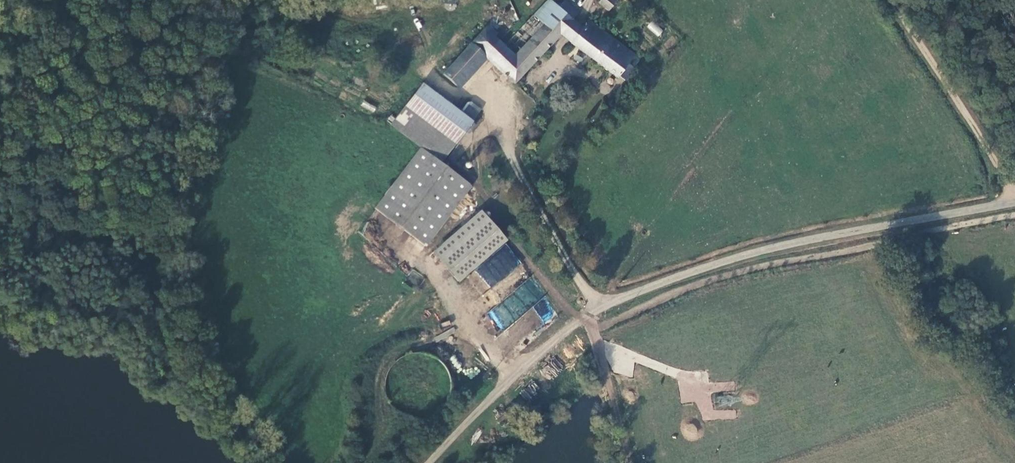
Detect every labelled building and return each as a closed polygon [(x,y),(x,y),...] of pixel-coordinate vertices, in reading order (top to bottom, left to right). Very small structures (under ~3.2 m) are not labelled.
[(480,50),(512,80),(559,29),(570,18),(577,11),(566,0),(561,0),(556,5),(550,0),(545,0),(533,13),(542,21),(511,54),(501,44),(493,37),(496,33),(483,22),(468,39),(480,50)] [(598,0),(607,9),(616,0),(598,0)] [(532,12),(501,44),(511,54),(542,21),(533,13),(532,12)] [(570,18),(559,29),(571,39),(581,27),(570,18)] [(617,74),(622,80),(632,69),(627,64),(633,55),(590,18),(581,27),(571,39),(614,77),(617,74)] [(646,29),(660,36),(664,29),(650,21),(646,29)] [(462,45),(474,56),(480,50),(468,39),(462,45)] [(453,79),(474,56),(462,45),(441,67),(453,79)] [(390,118),(438,156),(469,118),(462,111),(422,78),(390,118)] [(462,111),(469,118),(479,107),(470,99),(462,111)] [(419,242),(466,183),(419,143),(370,202),(419,242)] [(481,216),(432,256),(450,278),(499,239),(481,216)] [(407,277),(416,286),(423,278),(414,270),(407,277)] [(496,330),(514,324),(508,305),(490,310),(496,330)]
